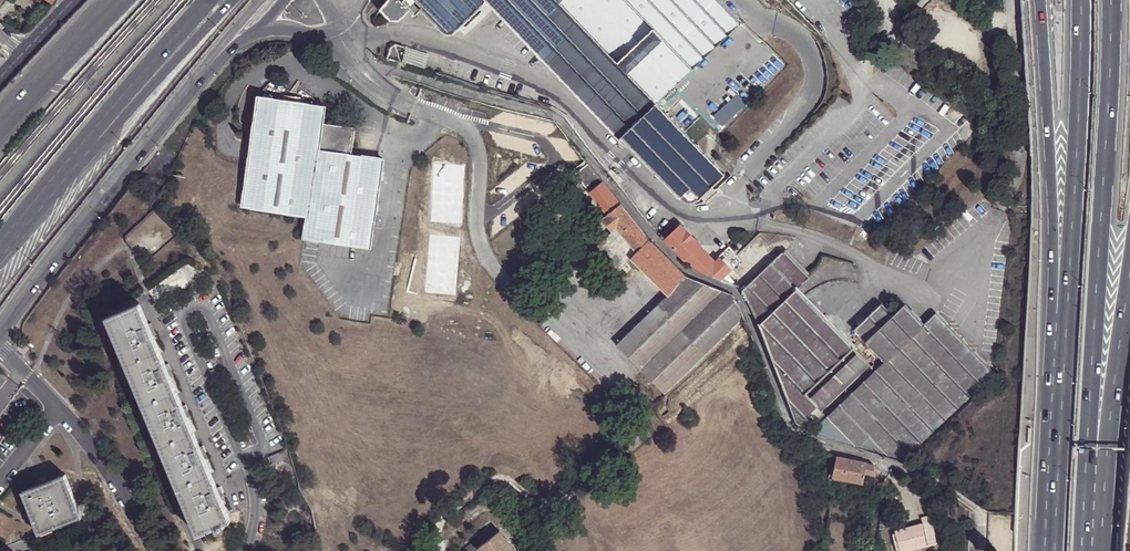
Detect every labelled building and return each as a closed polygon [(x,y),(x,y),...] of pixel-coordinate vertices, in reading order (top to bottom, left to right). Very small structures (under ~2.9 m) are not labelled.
[(380,9),(390,20),(391,20),(400,20),(410,10),(405,4),(409,0),(388,0),(380,9)] [(410,10),(415,15),(422,9),(441,30),(449,34),(456,30),(487,1),(620,139),(621,138),(652,107),(737,25),(713,0),(409,0),(405,4),(410,10)] [(891,27),(882,20),(873,29),(881,37),(891,27)] [(407,50),(403,64),(425,71),(429,56),(407,50)] [(247,166),(242,207),(306,216),(323,122),(325,105),(258,96),(247,166)] [(721,178),(652,107),(621,138),(625,142),(677,196),(681,199),(687,200),(694,200),(701,198),(721,178)] [(356,127),(323,122),(306,216),(304,239),(371,249),(383,159),(352,155),(356,127)] [(621,204),(588,163),(574,173),(607,215),(600,220),(610,230),(611,229),(613,232),(596,248),(620,272),(633,259),(631,257),(649,239),(621,204)] [(666,241),(686,260),(697,245),(698,246),(699,244),(680,225),(679,227),(680,228),(666,241)] [(631,257),(633,259),(666,294),(684,276),(649,239),(631,257)] [(719,280),(725,273),(730,269),(718,257),(714,262),(698,246),(697,245),(686,260),(701,271),(719,280)] [(752,312),(758,325),(797,288),(810,277),(786,251),(781,252),(746,285),(740,290),(745,298),(752,312)] [(719,280),(731,284),(733,281),(725,273),(719,280)] [(665,394),(744,318),(732,294),(684,276),(666,294),(617,344),(643,371),(665,394)] [(806,431),(873,368),(868,363),(851,345),(797,288),(758,325),(795,423),(806,431)] [(216,527),(221,525),(229,521),(214,486),(196,441),(174,387),(156,346),(139,303),(110,315),(200,533),(216,527)] [(809,433),(902,462),(995,375),(935,313),(924,323),(905,304),(892,315),(881,304),(855,328),(875,349),(884,357),(873,368),(806,431),(809,433)] [(866,463),(836,456),(832,476),(863,483),(864,474),(866,463)] [(866,463),(864,474),(873,475),(874,465),(866,463)] [(83,517),(66,474),(22,491),(39,534),(83,517)] [(900,550),(938,550),(932,522),(895,529),(900,550)] [(500,536),(481,550),(513,550),(500,536)]
